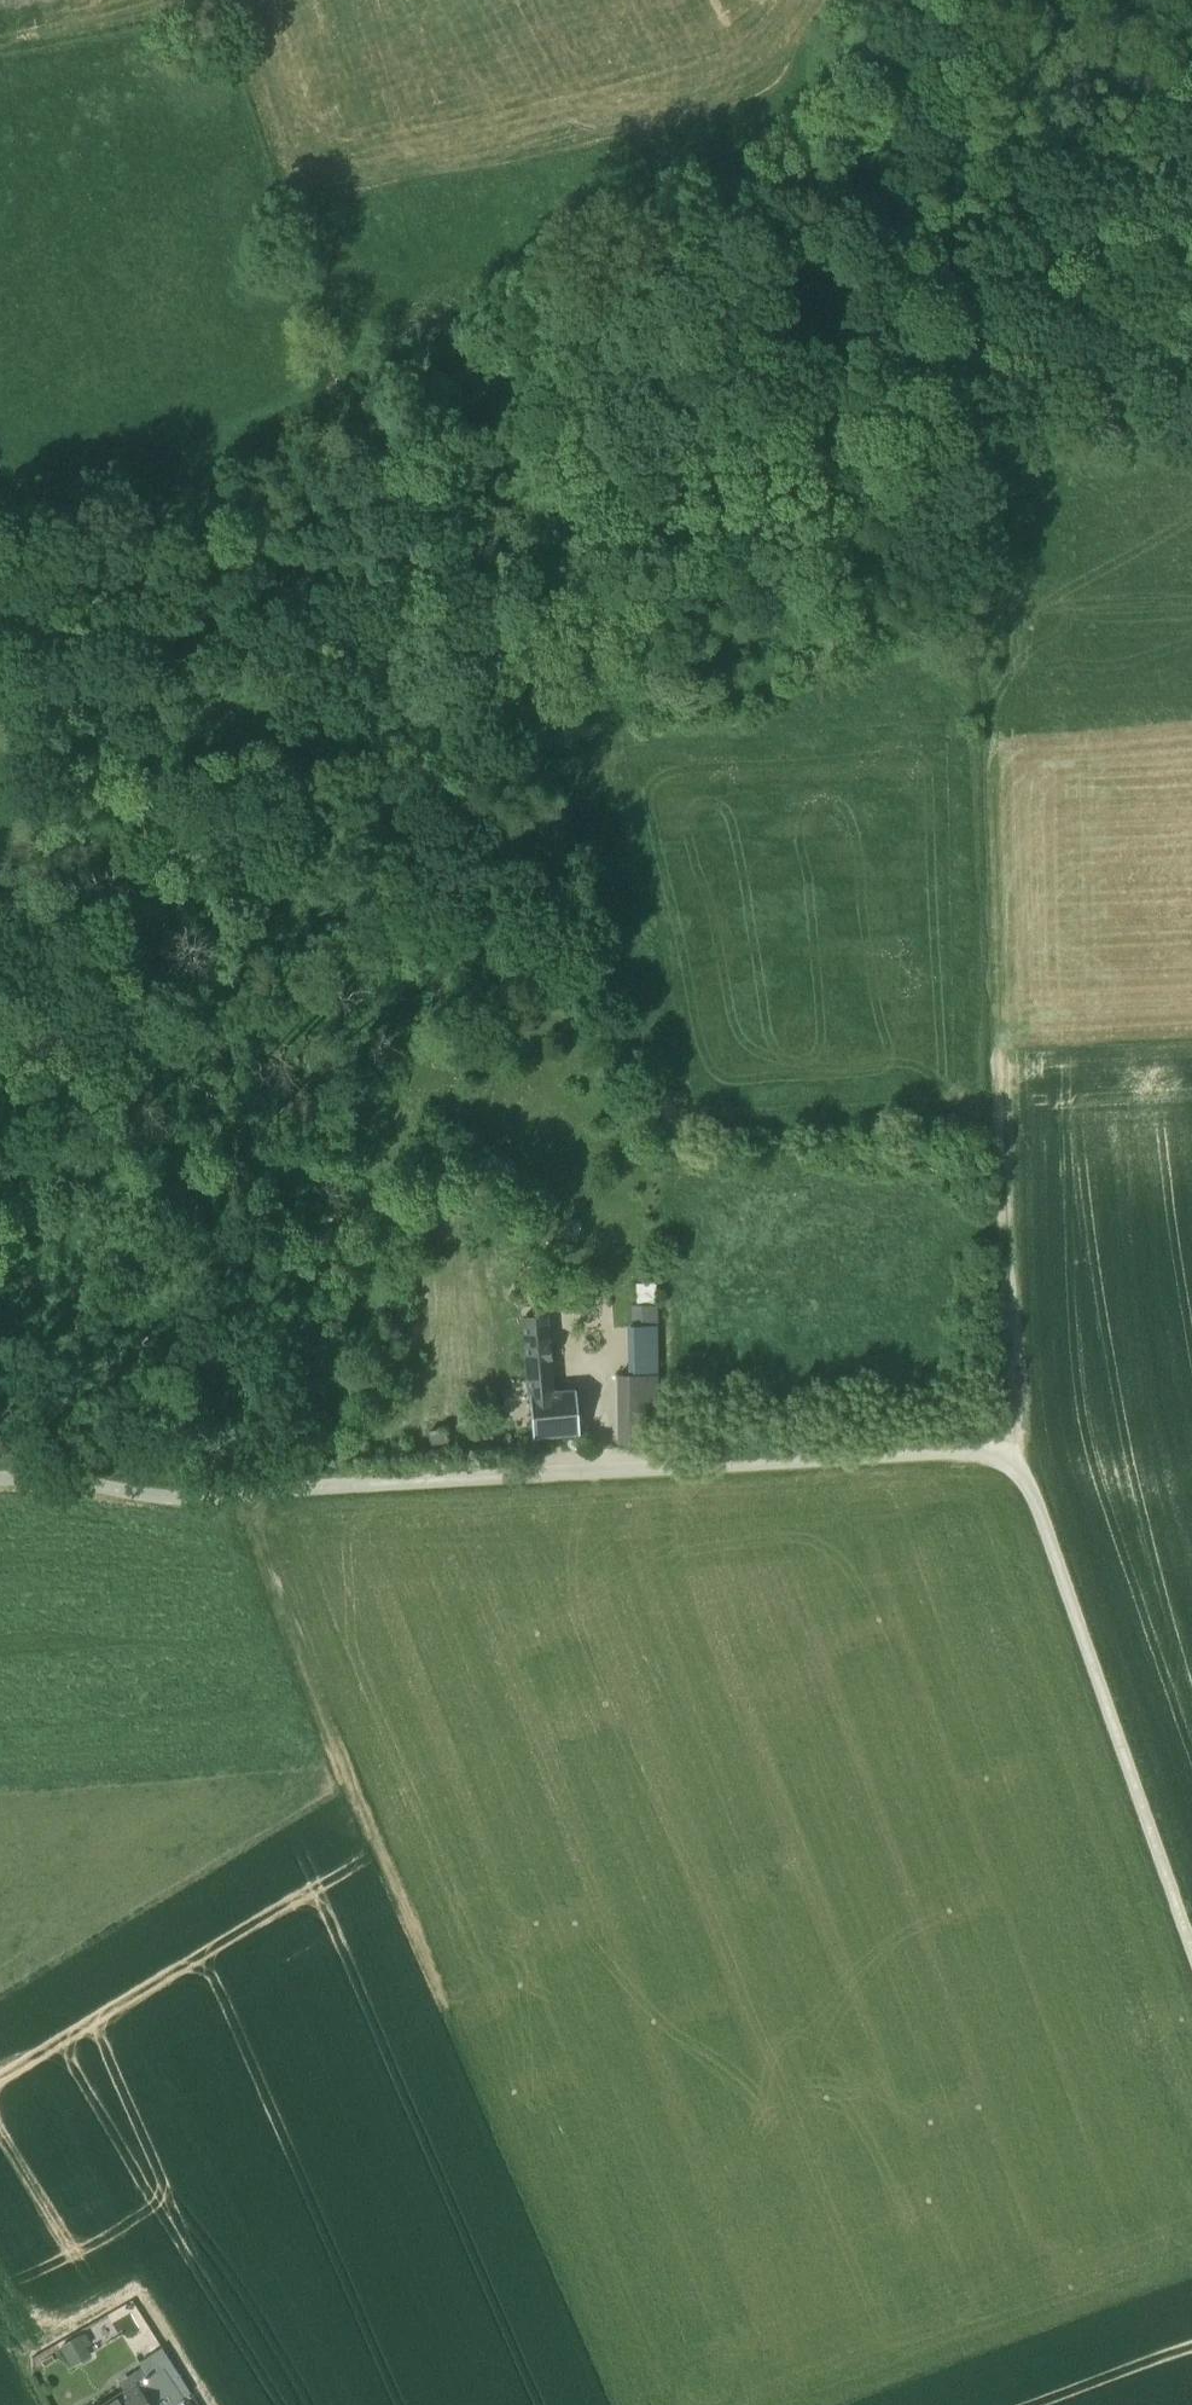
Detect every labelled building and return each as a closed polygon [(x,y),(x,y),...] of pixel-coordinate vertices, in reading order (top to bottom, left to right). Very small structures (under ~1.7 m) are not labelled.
[(579,1233),(580,1226),(576,1222),(571,1221),(567,1225),(566,1230),(569,1235),(575,1236),(579,1233)] [(636,1284),(637,1306),(655,1306),(655,1284),(636,1284)] [(655,1326),(655,1306),(637,1306),(634,1306),(634,1327),(655,1326)] [(522,1318),(533,1437),(579,1433),(575,1390),(552,1392),(546,1316),(522,1318)] [(656,1375),(655,1326),(634,1327),(630,1327),(631,1375),(656,1375)] [(657,1443),(656,1375),(631,1375),(618,1376),(618,1443),(657,1443)] [(429,1432),(431,1444),(446,1442),(444,1430),(429,1432)] [(80,2335),(60,2347),(73,2368),(93,2356),(80,2335)] [(156,2366),(159,2370),(171,2362),(162,2347),(139,2362),(146,2372),(156,2366)] [(189,2390),(171,2362),(159,2370),(177,2398),(179,2396),(189,2390)] [(143,2404),(165,2404),(177,2398),(159,2370),(156,2366),(146,2372),(129,2383),(143,2404)] [(129,2383),(95,2404),(143,2404),(129,2383)] [(165,2404),(185,2404),(179,2396),(177,2398),(165,2404)]
